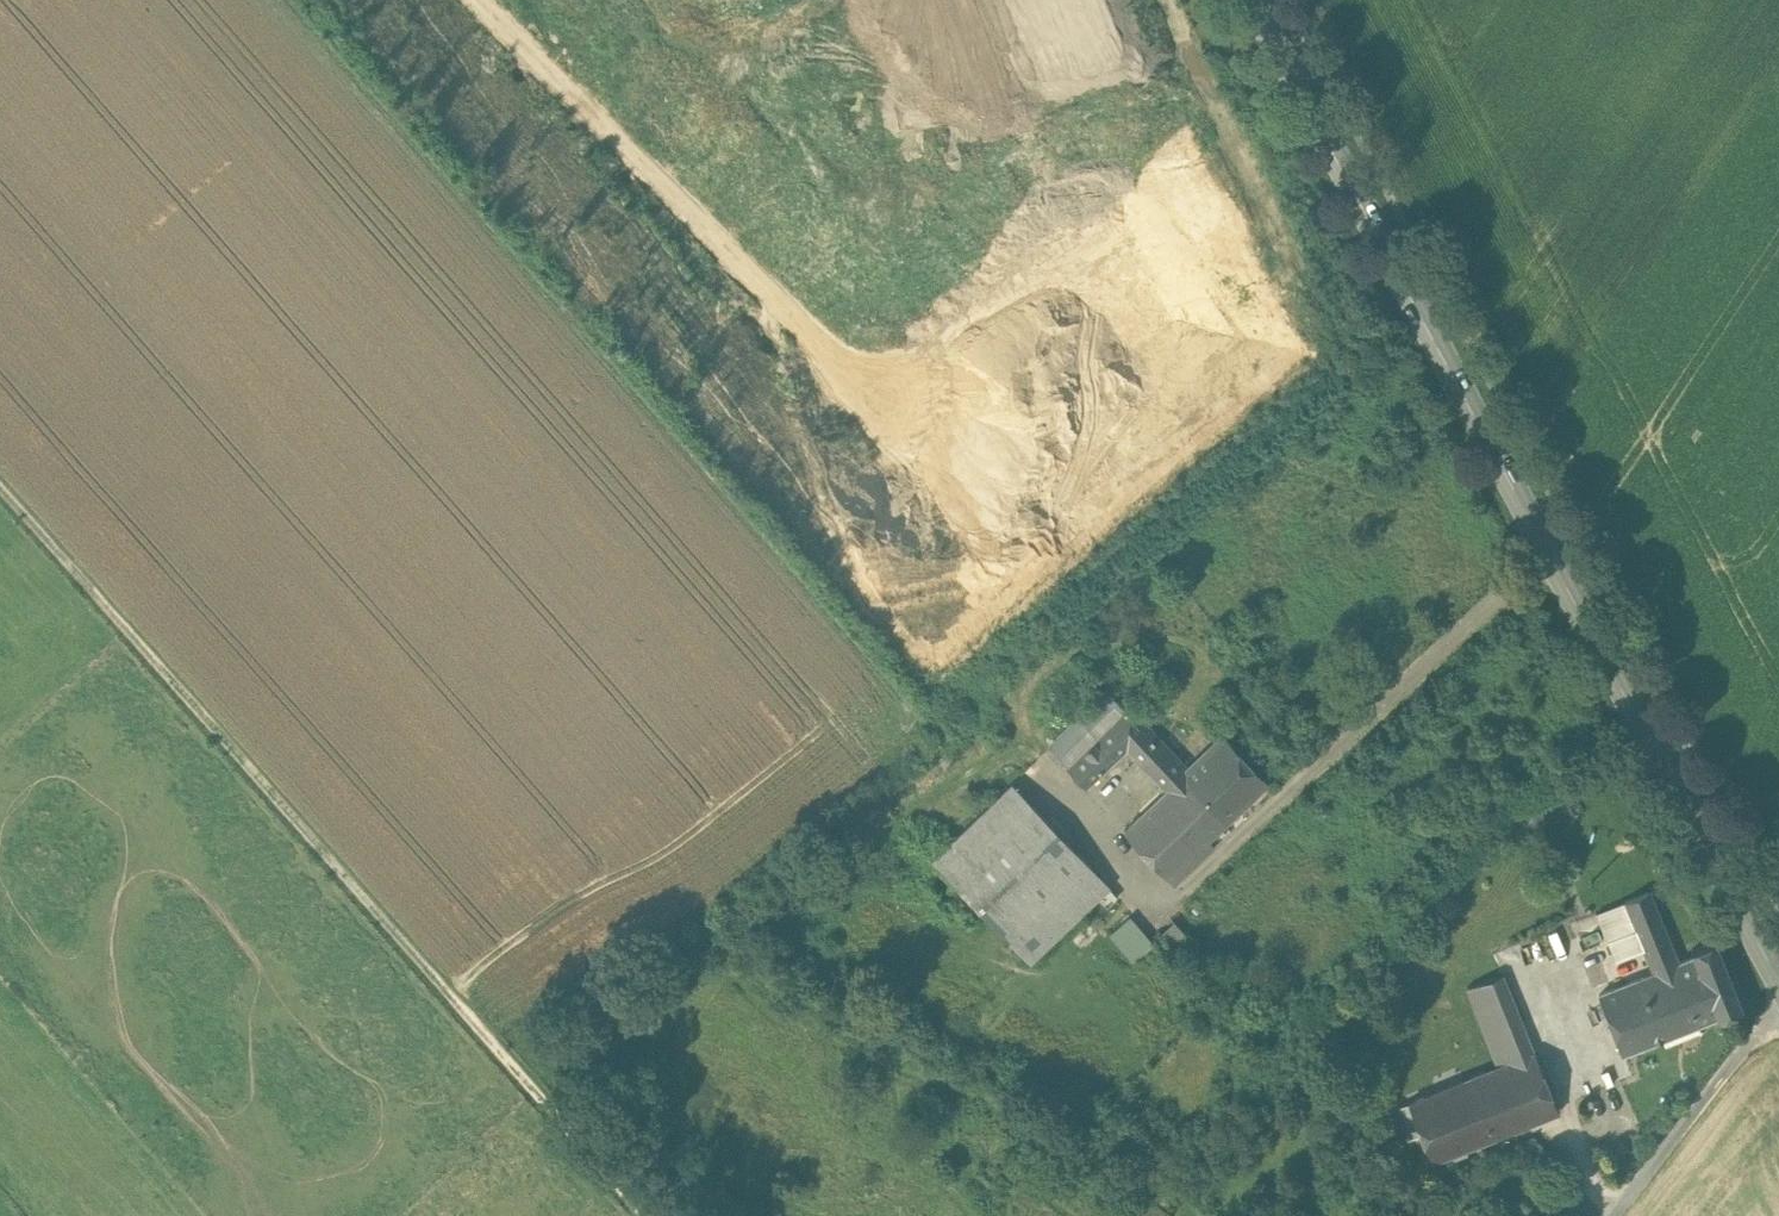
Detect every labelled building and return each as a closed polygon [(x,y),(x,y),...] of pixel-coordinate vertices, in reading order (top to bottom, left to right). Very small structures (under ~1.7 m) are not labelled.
[(1189,770),(1131,707),(1068,766),(1086,785),(1128,746),(1162,784),(1159,788),(1164,793),(1126,829),(1175,882),(1204,855),(1183,832),(1213,805),(1184,774),(1189,770)] [(1267,783),(1224,737),(1189,770),(1184,774),(1213,805),(1183,832),(1204,855),(1214,845),(1208,838),(1267,783)] [(1068,839),(1013,780),(932,858),(987,916),(1068,839)] [(1068,839),(987,916),(1030,961),(1111,883),(1068,839)] [(1654,974),(1600,996),(1623,1055),(1696,1026),(1672,967),(1681,964),(1652,891),(1598,913),(1609,942),(1637,931),(1654,974)] [(1130,912),(1108,931),(1133,959),(1155,939),(1130,912)] [(1170,951),(1188,933),(1174,918),(1156,936),(1170,951)] [(1715,940),(1692,949),(1696,958),(1681,964),(1672,967),(1696,1026),(1719,1017),(1720,1020),(1743,1011),(1715,940)] [(1557,1109),(1502,973),(1467,987),(1498,1065),(1408,1101),(1432,1159),(1557,1109)]
